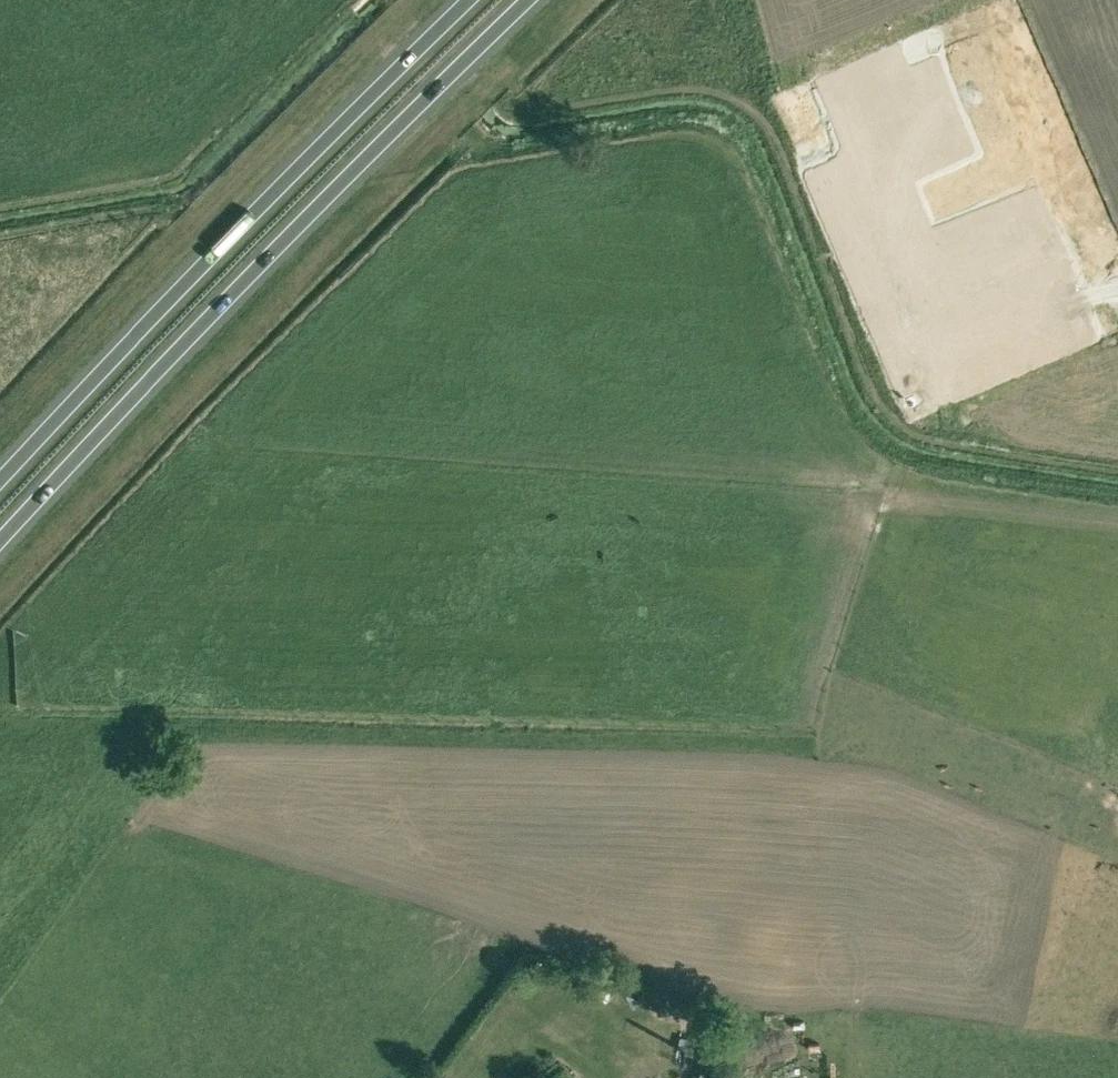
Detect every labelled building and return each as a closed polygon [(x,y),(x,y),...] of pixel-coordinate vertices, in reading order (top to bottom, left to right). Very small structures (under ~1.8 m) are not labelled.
[(563,1068),(554,1077),(574,1077),(563,1068)]
